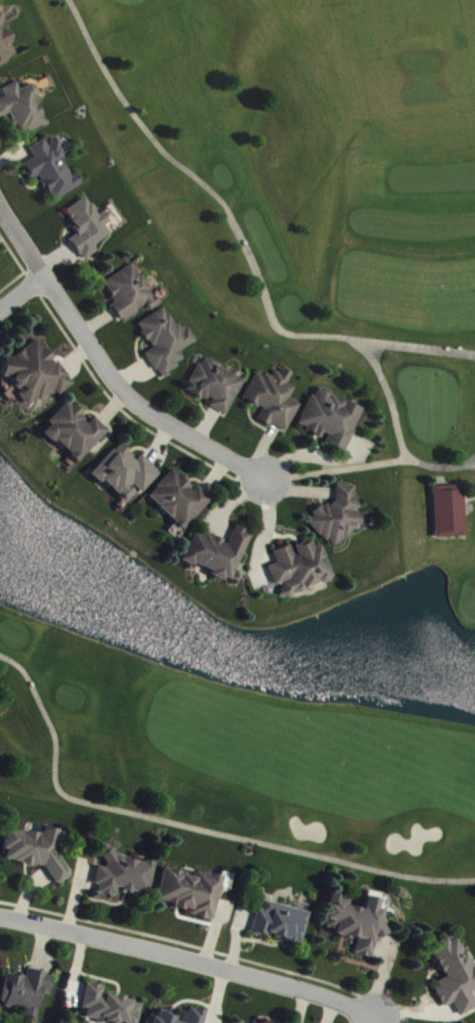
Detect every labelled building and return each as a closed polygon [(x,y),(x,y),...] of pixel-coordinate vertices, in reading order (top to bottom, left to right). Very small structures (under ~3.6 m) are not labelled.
[(10,62),(9,59),(20,54),(1,15),(0,15),(0,67),(10,62)] [(34,85),(21,90),(18,83),(4,89),(8,98),(0,102),(0,119),(13,114),(22,136),(50,125),(34,85)] [(83,186),(78,175),(72,177),(63,160),(68,158),(59,141),(49,146),(46,140),(31,148),(36,159),(24,165),(32,181),(40,177),(52,202),(83,186)] [(113,236),(106,225),(110,222),(105,213),(99,216),(88,198),(66,211),(80,234),(71,240),(84,262),(99,253),(96,246),(113,236)] [(105,282),(116,303),(112,306),(122,323),(149,308),(151,311),(160,307),(136,264),(105,282)] [(139,324),(154,350),(147,354),(162,378),(187,363),(181,352),(198,342),(190,329),(182,334),(167,308),(139,324)] [(75,387),(42,338),(4,364),(12,376),(10,377),(31,409),(58,391),(61,396),(75,387)] [(247,380),(207,361),(204,368),(199,365),(190,384),(195,387),(192,394),(212,403),(210,407),(229,416),(247,380)] [(245,401),(264,410),(259,420),(289,434),(302,405),(291,400),(297,389),(289,386),(295,374),(285,369),(280,380),(258,370),(245,401)] [(347,454),(365,408),(345,400),(321,390),(317,398),(312,396),(299,428),(326,438),(323,444),(347,454)] [(111,431),(96,418),(92,423),(69,402),(51,422),(55,426),(48,434),(81,464),(111,431)] [(95,473),(128,504),(139,492),(143,495),(162,474),(142,456),(138,460),(121,444),(95,473)] [(198,486),(195,489),(173,470),(149,498),(186,531),(214,500),(198,486)] [(357,487),(338,486),(337,501),(331,507),(324,506),(307,522),(324,540),(329,540),(337,548),(365,521),(358,513),(364,507),(356,499),(357,487)] [(435,487),(437,539),(468,538),(466,486),(435,487)] [(253,534),(236,528),(229,545),(196,531),(184,561),(215,573),(214,576),(233,583),(253,534)] [(273,552),(277,564),(268,567),(275,587),(279,585),(283,599),(334,581),(319,539),(294,548),(293,545),(273,552)] [(60,831),(46,829),(45,835),(8,830),(5,847),(8,852),(7,862),(36,866),(46,868),(57,887),(71,879),(71,876),(57,850),(60,831)] [(149,896),(155,863),(106,854),(104,868),(98,867),(95,885),(100,886),(98,895),(116,898),(118,890),(149,896)] [(214,922),(223,878),(195,872),(194,876),(164,870),(157,903),(190,910),(189,916),(214,922)] [(385,938),(390,912),(381,910),(382,899),(368,897),(366,910),(350,908),(351,899),(331,896),(326,934),(357,939),(354,955),(373,958),(376,937),(385,938)] [(304,944),(310,913),(265,903),(264,911),(257,910),(253,934),(304,944)] [(474,1009),(474,1004),(470,993),(474,990),(474,965),(471,967),(458,939),(450,943),(447,938),(430,947),(446,981),(432,987),(442,1008),(452,1004),(459,1017),(474,1009)] [(9,975),(4,1006),(28,1011),(27,1017),(39,1019),(44,994),(52,996),(56,976),(29,971),(28,978),(9,975)] [(144,1003),(104,995),(106,988),(88,984),(84,1009),(89,1010),(87,1021),(99,1022),(140,1022),(144,1003)] [(190,1009),(187,1022),(206,1022),(208,1012),(190,1009)] [(177,1022),(178,1017),(159,1013),(159,1018),(153,1016),(151,1022),(177,1022)]
